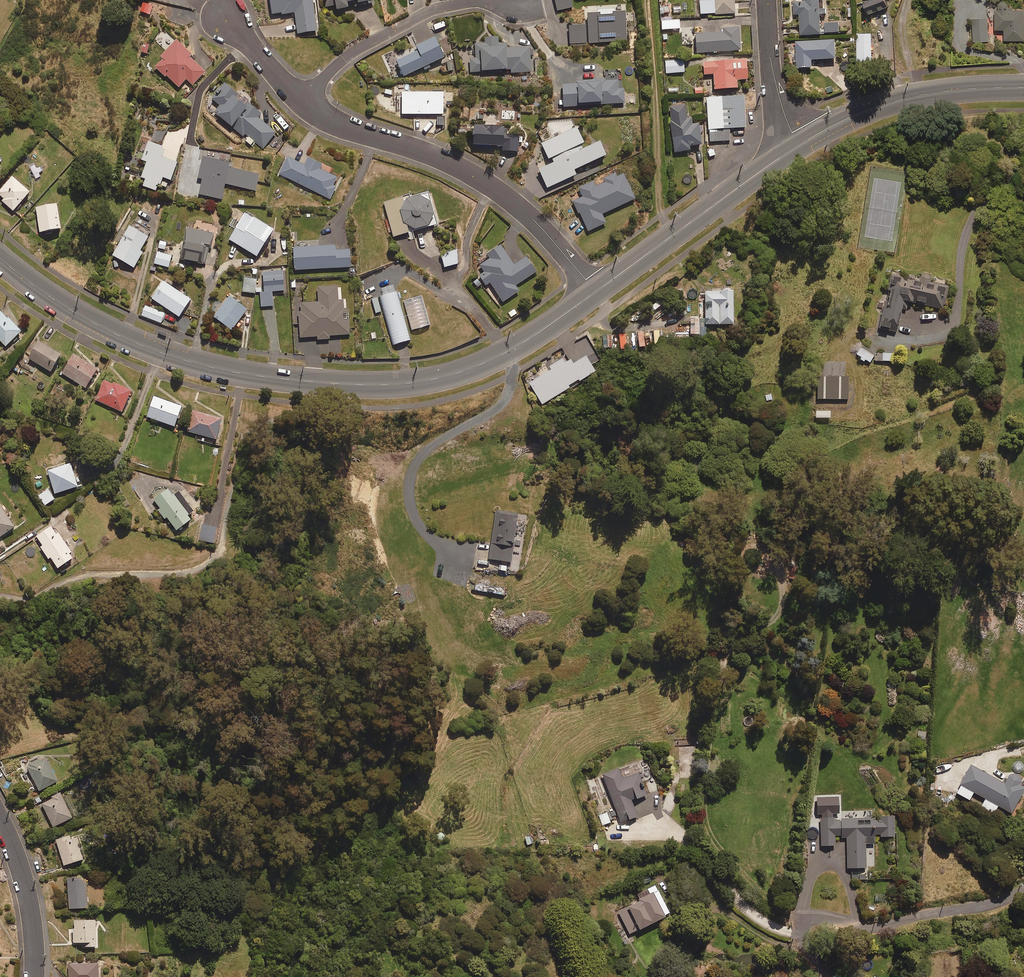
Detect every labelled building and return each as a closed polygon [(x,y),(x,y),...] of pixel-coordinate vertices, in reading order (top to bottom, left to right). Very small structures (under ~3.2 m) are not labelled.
[(313,0),(270,0),(272,15),(295,12),(298,33),(317,30),(313,0)] [(326,6),(337,4),(337,8),(349,6),(348,0),(350,0),(325,0),(326,6)] [(570,0),(555,0),(557,10),(571,7),(570,0)] [(735,0),(700,0),(700,14),(735,13),(735,0)] [(804,0),(793,1),(794,13),(799,13),(800,34),(838,31),(838,21),(820,23),(819,13),(826,12),(825,7),(819,8),(818,0),(804,0)] [(868,14),(887,7),(884,0),(862,0),(868,14)] [(999,1),(999,10),(995,10),(995,30),(1004,30),(1004,41),(1023,41),(1023,12),(1023,11),(1008,10),(1008,1),(999,1)] [(153,5),(143,3),(141,11),(150,14),(153,5)] [(660,14),(669,14),(669,10),(675,9),(675,3),(659,3),(660,14)] [(598,13),(598,12),(585,12),(586,25),(568,26),(569,44),(625,41),(623,10),(610,11),(611,13),(598,13)] [(988,19),(973,19),(973,41),(987,42),(988,19)] [(679,28),(679,20),(661,21),(661,29),(679,28)] [(693,27),(682,28),(682,44),(693,44),(693,27)] [(739,50),(738,28),(722,28),(723,33),(695,34),(695,52),(739,50)] [(870,33),(856,34),(857,62),(872,61),(870,33)] [(499,36),(487,36),(487,42),(476,42),(476,57),(470,57),(470,71),(483,71),(483,69),(510,69),(510,74),(531,74),(531,47),(507,48),(507,43),(499,43),(499,36)] [(444,57),(436,37),(417,45),(418,47),(395,57),(403,75),(444,57)] [(192,53),(176,39),(161,56),(163,58),(156,66),(179,87),(186,79),(193,85),(206,71),(189,56),(192,53)] [(795,41),(797,67),(812,66),(812,58),(835,56),(834,39),(795,41)] [(150,44),(144,42),(140,51),(147,53),(150,44)] [(746,79),(744,59),(702,62),(703,74),(712,74),(713,89),(736,87),(736,80),(746,79)] [(683,72),(683,60),(665,61),(665,73),(683,72)] [(454,70),(452,64),(441,67),(443,73),(454,70)] [(618,78),(578,81),(578,84),(563,85),(564,107),(581,106),(581,102),(604,101),(604,104),(625,103),(624,88),(619,89),(618,78)] [(238,93),(224,82),(211,97),(221,106),(215,112),(252,144),(254,141),(263,148),(276,132),(258,116),(261,112),(249,102),(252,98),(241,89),(238,93)] [(444,91),(402,91),(402,113),(444,113),(444,91)] [(744,108),(743,95),(706,97),(709,141),(713,141),(714,148),(720,147),(719,141),(729,140),(729,128),(747,127),(746,108),(744,108)] [(686,118),(685,105),(669,106),(672,151),(688,150),(688,145),(699,144),(698,124),(691,124),(691,118),(686,118)] [(497,115),(479,113),(479,124),(474,123),(473,143),(498,145),(498,150),(518,151),(520,133),(505,132),(505,124),(496,124),(497,115)] [(587,146),(578,126),(542,143),(551,163),(539,168),(548,187),(577,174),(574,169),(607,154),(600,140),(587,146)] [(139,151),(145,153),(143,159),(147,161),(141,177),(145,178),(142,185),(158,191),(162,177),(171,180),(177,162),(163,157),(166,147),(149,140),(148,144),(142,142),(139,151)] [(256,191),(260,174),(230,167),(231,162),(203,156),(198,178),(203,179),(199,194),(222,199),(225,183),(256,191)] [(304,165),(287,157),(279,174),(330,199),(336,187),(333,185),(337,177),(321,169),(323,164),(308,157),(304,165)] [(616,176),(614,172),(602,178),(604,182),(596,186),(593,180),(579,188),(582,195),(572,200),(578,213),(580,212),(589,230),(607,222),(602,213),(636,197),(624,173),(616,176)] [(12,176),(0,190),(0,199),(13,210),(30,191),(12,176)] [(438,223),(429,191),(410,196),(410,194),(384,202),(393,235),(438,223)] [(61,228),(57,202),(44,204),(44,206),(36,208),(40,231),(61,228)] [(273,228),(245,212),(229,239),(257,255),(273,228)] [(151,231),(132,221),(113,254),(134,267),(143,251),(140,250),(151,231)] [(214,233),(187,226),(179,257),(205,263),(209,248),(211,248),(214,233)] [(168,242),(160,239),(157,248),(166,251),(168,242)] [(514,265),(501,245),(487,254),(490,258),(481,265),(486,273),(480,276),(486,285),(490,282),(503,302),(520,291),(516,285),(537,271),(527,257),(514,265)] [(336,250),(336,246),(294,246),(295,269),(351,267),(350,250),(336,250)] [(459,263),(456,250),(441,253),(444,267),(459,263)] [(172,255),(157,251),(154,263),(169,267),(172,255)] [(281,269),(262,270),(263,306),(273,306),(273,291),(284,290),(284,276),(281,276),(281,269)] [(940,308),(943,291),(946,292),(947,285),(929,282),(930,276),(919,274),(918,283),(890,278),(886,304),(880,302),(879,308),(882,308),(879,327),(896,330),(900,308),(906,309),(908,300),(926,303),(925,306),(940,308)] [(257,278),(243,277),(242,292),(256,293),(257,278)] [(191,299),(164,281),(152,298),(179,316),(191,299)] [(337,286),(318,287),(319,302),(300,303),(303,337),(318,336),(318,339),(330,338),(330,334),(350,333),(348,299),(338,300),(337,286)] [(706,317),(706,324),(734,323),(734,290),(705,291),(706,317)] [(410,341),(396,291),(379,296),(394,346),(410,341)] [(248,308),(230,295),(214,316),(232,329),(248,308)] [(377,298),(372,299),(376,313),(381,311),(377,298)] [(165,313),(145,306),(142,315),(161,323),(165,313)] [(1,310),(0,312),(0,340),(6,346),(21,331),(1,310)] [(691,334),(701,334),(701,339),(706,339),(706,317),(691,317),(691,334)] [(620,350),(628,349),(627,344),(639,344),(639,347),(645,347),(645,334),(619,334),(620,350)] [(62,354),(39,339),(28,357),(50,371),(62,354)] [(855,355),(860,357),(859,359),(864,362),(865,360),(869,362),(873,355),(860,347),(855,355)] [(98,368),(74,353),(61,372),(85,388),(98,368)] [(596,371),(587,355),(573,363),(568,355),(550,366),(552,369),(529,383),(542,403),(596,371)] [(847,377),(816,377),(816,399),(847,399),(847,377)] [(132,391),(105,378),(95,399),(121,412),(132,391)] [(182,405),(154,396),(147,416),(174,426),(182,405)] [(222,418),(193,409),(187,430),(216,439),(222,418)] [(78,486),(71,463),(48,470),(55,493),(78,486)] [(153,499),(160,509),(158,511),(165,520),(168,518),(177,530),(191,518),(188,515),(194,510),(178,491),(173,495),(168,488),(153,499)] [(15,526),(9,518),(14,514),(11,509),(6,513),(2,507),(5,505),(1,499),(0,500),(0,537),(15,526)] [(215,543),(222,514),(206,510),(199,540),(215,543)] [(518,515),(496,512),(490,558),(496,559),(495,566),(505,568),(506,561),(512,562),(518,515)] [(74,556),(53,524),(36,535),(43,545),(41,547),(49,558),(51,557),(58,567),(74,556)] [(40,760),(40,758),(26,765),(39,790),(58,781),(46,757),(40,760)] [(970,765),(954,793),(968,800),(973,792),(985,799),(980,807),(992,814),(997,806),(1010,813),(1023,789),(1023,788),(1018,785),(1021,779),(1010,772),(1003,784),(970,765)] [(632,800),(648,794),(639,772),(623,779),(619,768),(602,775),(621,822),(638,815),(632,800)] [(92,785),(88,779),(80,784),(84,790),(92,785)] [(73,817),(60,792),(51,797),(52,798),(42,803),(53,827),(73,817)] [(837,797),(816,798),(816,814),(819,814),(821,846),(834,846),(834,836),(846,836),(847,869),(865,868),(864,844),(874,844),(873,837),(894,837),(893,817),(833,819),(832,813),(838,813),(837,797)] [(615,816),(613,811),(599,815),(602,825),(611,823),(609,818),(615,816)] [(70,838),(69,835),(56,839),(64,865),(84,859),(78,836),(70,838)] [(88,907),(86,876),(67,877),(69,908),(88,907)] [(670,913),(656,885),(649,889),(652,894),(618,911),(630,934),(670,913)] [(96,920),(75,920),(75,929),(73,929),(73,942),(85,942),(85,946),(96,946),(96,920)] [(68,964),(69,976),(99,976),(99,963),(68,964)]
